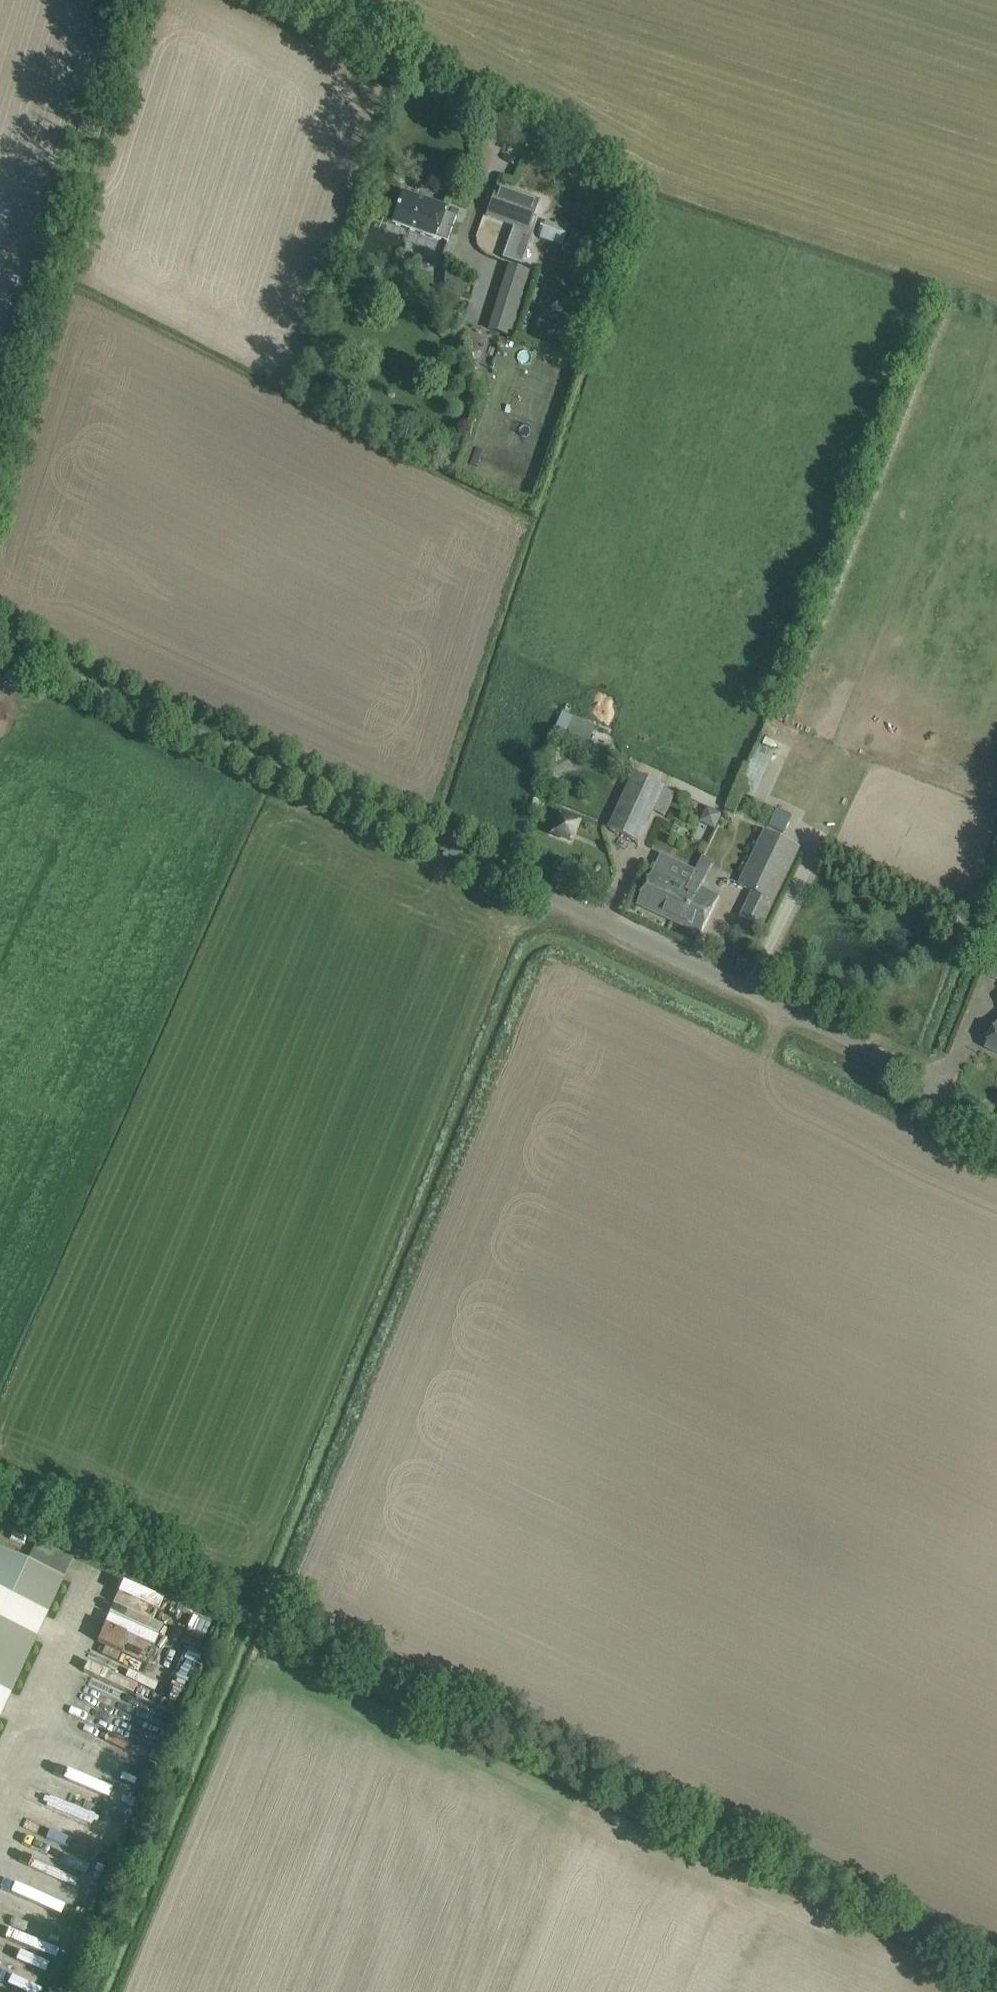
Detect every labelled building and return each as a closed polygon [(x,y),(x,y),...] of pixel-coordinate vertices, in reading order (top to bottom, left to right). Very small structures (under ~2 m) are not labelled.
[(497,187),(487,216),(514,225),(503,257),(521,263),(535,220),(532,219),(538,202),(497,187)] [(402,193),(391,223),(435,239),(435,238),(447,242),(456,217),(444,213),(446,209),(402,193)] [(542,220),(536,236),(562,246),(568,229),(542,220)] [(501,292),(489,330),(512,337),(524,299),(501,292)] [(542,309),(533,340),(569,351),(578,320),(542,309)] [(561,713),(552,736),(584,750),(594,726),(561,713)] [(570,748),(547,761),(555,775),(578,762),(570,748)] [(768,761),(747,752),(728,798),(737,801),(740,792),(753,797),(768,761)] [(665,787),(635,773),(610,829),(640,843),(665,787)] [(576,840),(581,820),(554,814),(549,834),(576,840)] [(766,831),(739,885),(753,892),(740,918),(761,929),(773,903),(800,847),(780,837),(768,832),(766,831)] [(646,886),(638,904),(673,921),(691,883),(690,883),(696,871),(682,864),(674,881),(653,871),(646,886)] [(690,883),(691,883),(673,921),(701,934),(719,897),(701,888),(707,875),(696,869),(696,871),(690,883)] [(987,1048),(996,1053),(996,1027),(987,1048)] [(0,1550),(0,1719),(64,1580),(0,1550)] [(196,1645),(204,1625),(183,1616),(174,1635),(196,1645)] [(132,1659),(141,1640),(99,1621),(90,1639),(132,1659)] [(37,1845),(31,1859),(81,1880),(87,1866),(37,1845)] [(17,1888),(14,1897),(39,1905),(42,1897),(17,1888)]
